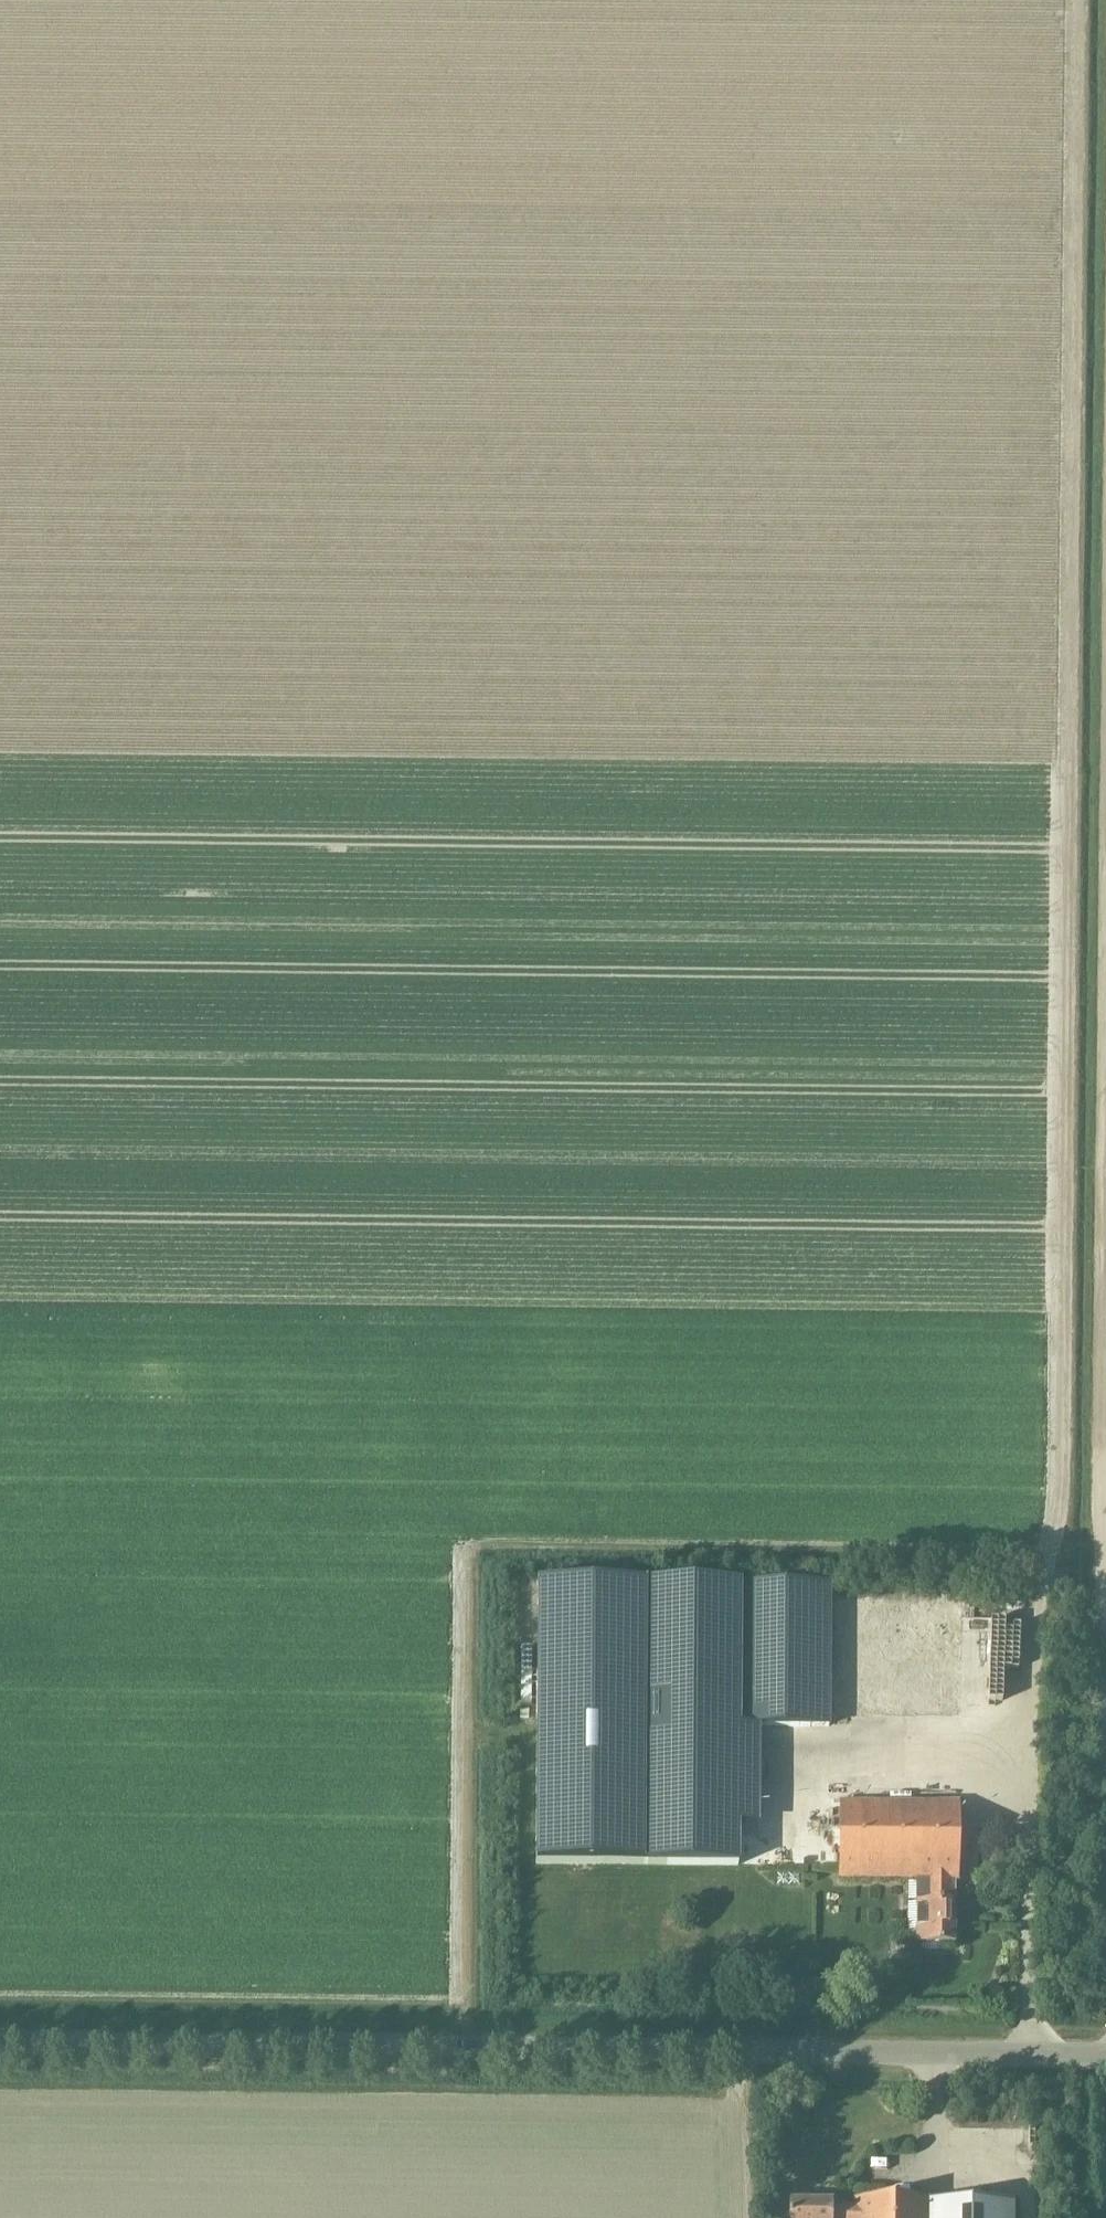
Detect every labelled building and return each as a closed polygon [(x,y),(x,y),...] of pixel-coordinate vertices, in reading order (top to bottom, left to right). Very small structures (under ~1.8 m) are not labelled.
[(536,1583),(535,1863),(641,1864),(737,1865),(737,1725),(827,1726),(828,1657),(832,1657),(831,1714),(958,1715),(959,1600),(832,1600),(832,1644),(828,1644),(828,1585),(643,1583),(536,1583)] [(916,1901),(915,1949),(953,1949),(953,1902),(953,1880),(956,1880),(957,1801),(839,1800),(838,1879),(916,1879),(916,1902),(916,1901)] [(932,2200),(854,2199),(854,2206),(832,2206),(832,2202),(789,2202),(789,2217),(1013,2217),(1013,2200),(932,2200)]
